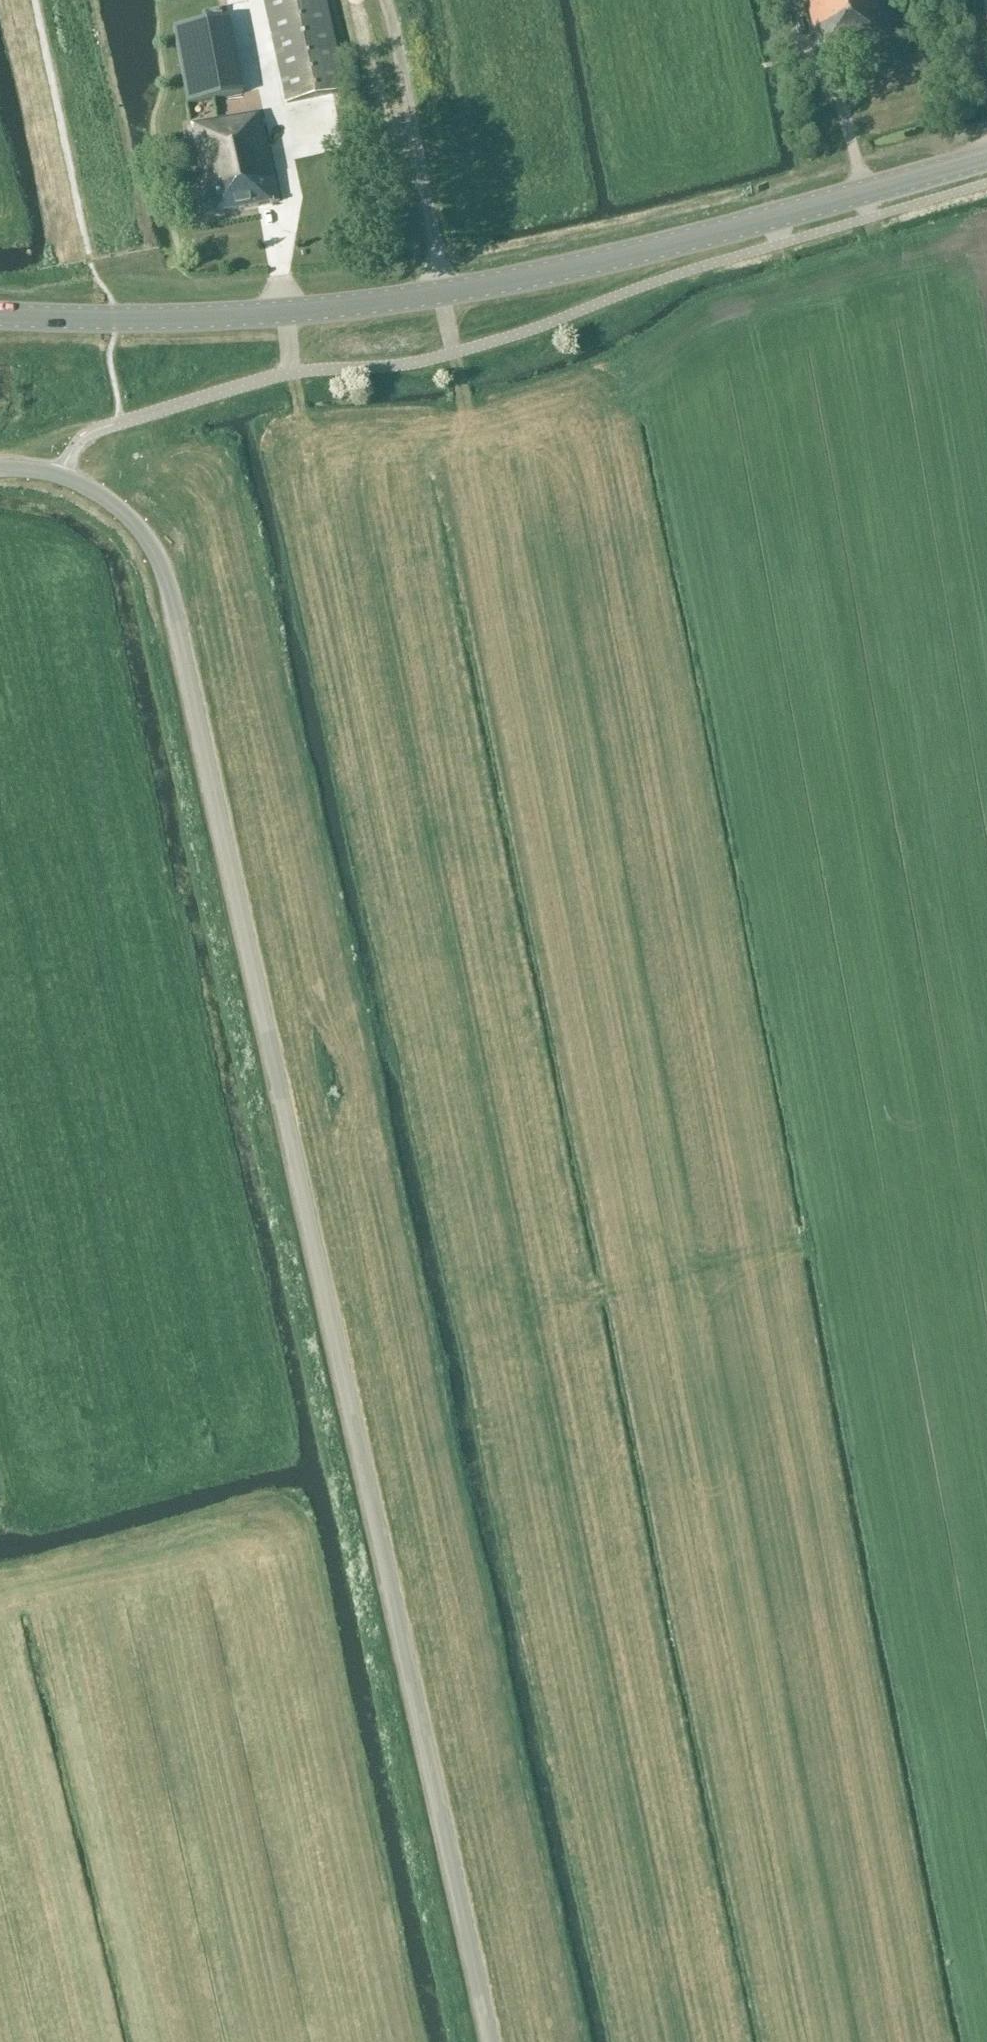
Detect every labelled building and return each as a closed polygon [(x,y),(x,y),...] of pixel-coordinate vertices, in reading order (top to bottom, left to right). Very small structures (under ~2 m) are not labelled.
[(344,90),(324,0),(262,0),(285,103),(344,90)] [(818,51),(835,47),(835,48),(882,37),(875,5),(878,4),(877,0),(806,0),(818,51)] [(186,105),(242,95),(228,18),(172,28),(186,105)] [(207,216),(279,202),(260,112),(190,125),(207,216)] [(192,192),(187,170),(173,173),(177,195),(192,192)]
